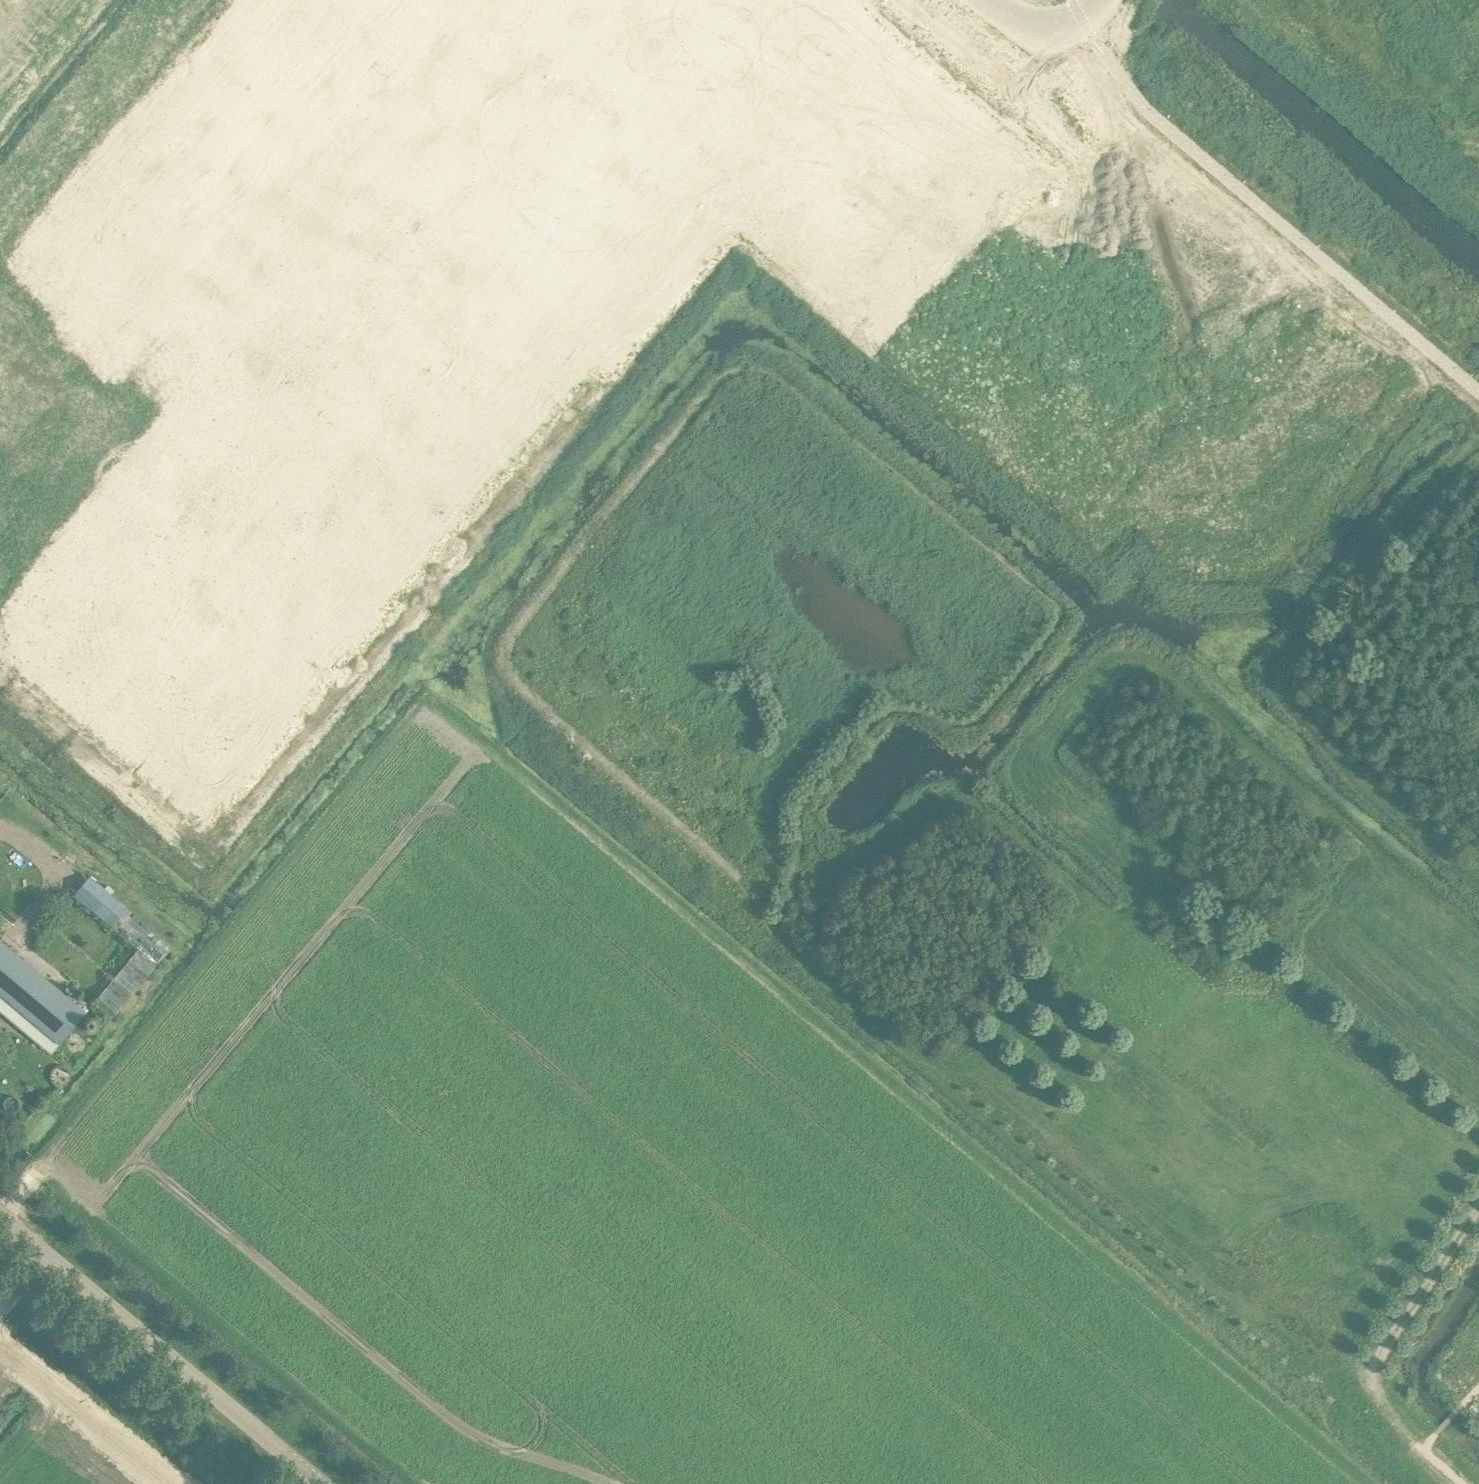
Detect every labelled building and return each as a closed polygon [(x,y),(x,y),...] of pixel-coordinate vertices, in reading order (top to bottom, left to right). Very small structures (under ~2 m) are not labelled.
[(88,877),(72,896),(137,950),(90,1007),(109,1023),(172,945),(165,940),(88,877)] [(86,1012),(0,941),(0,994),(60,1044),(86,1012)]
